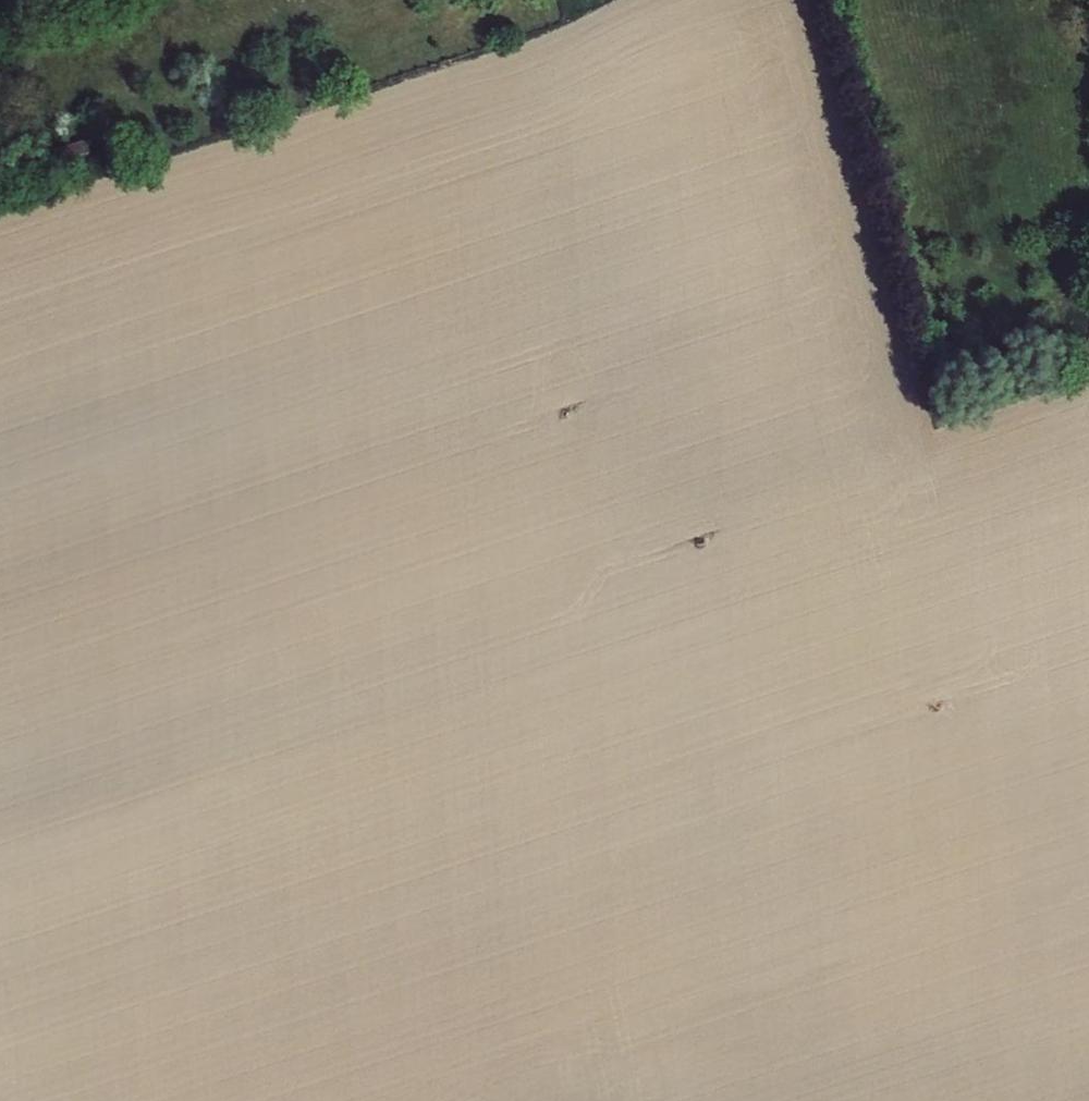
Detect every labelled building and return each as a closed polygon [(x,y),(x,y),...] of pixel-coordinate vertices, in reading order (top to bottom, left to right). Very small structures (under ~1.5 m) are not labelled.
[(86,141),(44,153),(52,179),(94,165),(86,141)]
